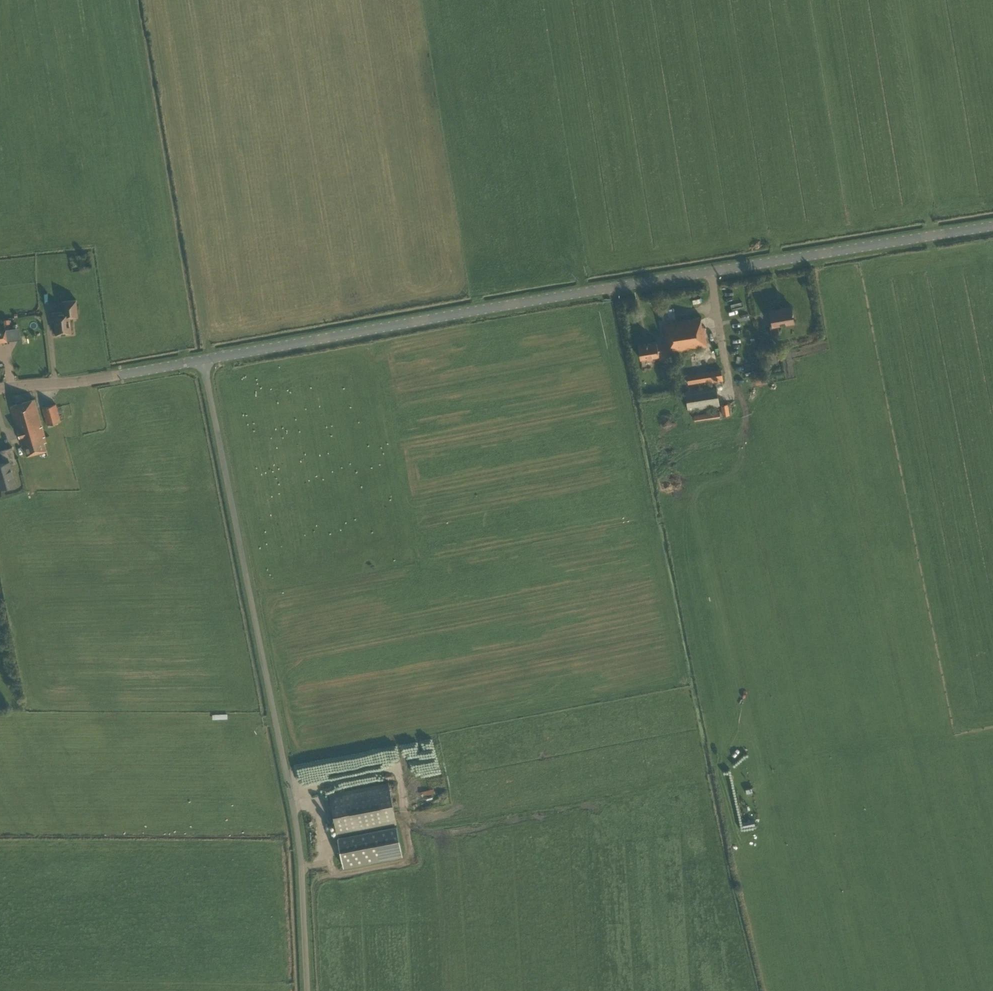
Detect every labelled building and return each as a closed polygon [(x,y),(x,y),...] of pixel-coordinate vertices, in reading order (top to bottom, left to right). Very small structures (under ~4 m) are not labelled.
[(56,334),(72,332),(70,317),(78,316),(76,299),(63,301),(64,311),(52,312),(53,321),(55,321),(56,334)] [(778,325),(794,322),(791,306),(770,310),(773,325),(770,326),(772,334),(779,333),(778,325)] [(700,316),(663,323),(665,341),(667,352),(707,345),(704,325),(702,326),(700,316)] [(657,342),(638,345),(640,358),(659,355),(660,360),(668,358),(667,352),(665,341),(657,342)] [(775,353),(767,354),(768,363),(777,361),(775,353)] [(712,382),(723,381),(721,369),(686,375),(688,384),(712,380),(712,382)] [(720,405),(718,397),(716,386),(685,392),(688,410),(720,405)] [(27,455),(47,450),(44,441),(46,440),(35,399),(11,405),(22,445),(24,444),(27,455)] [(728,403),(721,405),(722,415),(730,414),(728,403)] [(47,425),(61,421),(56,404),(42,408),(47,425)] [(719,410),(694,414),(694,420),(720,416),(719,410)] [(16,459),(12,446),(0,450),(4,462),(0,463),(0,487),(16,482),(10,461),(16,459)] [(337,833),(396,821),(388,782),(329,793),(337,833)] [(338,836),(343,865),(402,854),(396,824),(338,836)]
